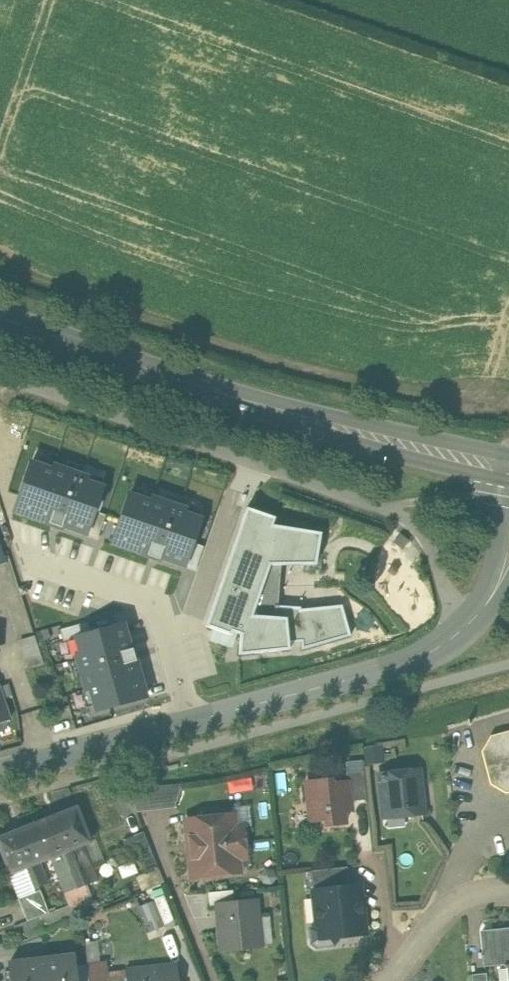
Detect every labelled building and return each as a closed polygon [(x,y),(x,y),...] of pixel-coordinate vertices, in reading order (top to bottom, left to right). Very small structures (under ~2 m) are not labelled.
[(111,482),(28,454),(9,511),(92,539),(111,482)] [(129,491),(110,543),(185,570),(203,517),(129,491)] [(273,518),(248,509),(207,624),(230,632),(231,629),(242,632),(242,650),(288,649),(288,639),(300,639),(300,649),(350,634),(342,604),(304,608),(277,607),(281,563),(315,561),(320,534),(270,524),(273,518)] [(340,588),(327,589),(328,602),(341,601),(340,588)] [(127,619),(72,634),(93,711),(148,696),(127,619)] [(10,718),(0,688),(0,722),(10,718)] [(493,738),(485,751),(493,781),(506,789),(508,789),(508,733),(493,738)] [(417,770),(384,774),(380,774),(385,816),(386,816),(423,812),(418,770),(417,770)] [(364,771),(346,773),(347,782),(348,782),(349,796),(353,798),(353,800),(367,799),(364,771)] [(331,779),(322,780),(306,782),(310,820),(326,819),(327,824),(346,822),(345,812),(353,800),(353,798),(349,796),(348,782),(347,782),(332,783),(331,779)] [(182,785),(146,785),(139,787),(145,802),(147,807),(174,807),(182,785)] [(139,788),(130,792),(136,806),(145,802),(139,788)] [(77,807),(57,815),(79,870),(92,865),(83,844),(90,841),(77,807)] [(214,811),(204,812),(201,818),(187,820),(193,875),(209,873),(212,877),(221,876),(223,872),(236,870),(238,868),(237,856),(245,851),(243,831),(234,828),(233,817),(231,815),(218,817),(214,811)] [(57,815),(56,814),(37,822),(50,856),(69,903),(89,896),(85,884),(97,879),(92,865),(79,870),(57,815)] [(50,856),(37,822),(17,830),(39,886),(47,883),(39,861),(50,856)] [(0,837),(0,845),(11,872),(23,867),(31,889),(39,886),(17,830),(0,837)] [(159,868),(144,831),(128,838),(132,849),(138,847),(148,873),(159,868)] [(347,866),(312,870),(314,890),(350,886),(347,866)] [(148,873),(137,877),(142,890),(164,882),(159,868),(148,873)] [(350,886),(314,890),(318,923),(314,923),(310,928),(312,943),(316,946),(334,944),(338,939),(337,935),(365,932),(361,895),(350,886)] [(233,889),(209,892),(210,906),(218,905),(218,904),(234,902),(233,889)] [(40,890),(19,898),(27,920),(40,916),(49,912),(40,890)] [(150,928),(174,918),(164,892),(139,902),(150,928)] [(234,902),(218,904),(218,905),(222,944),(260,940),(256,900),(234,902)] [(27,920),(26,921),(31,934),(46,928),(40,916),(27,920)] [(481,932),(485,965),(508,962),(508,929),(481,932)] [(10,962),(12,980),(77,980),(74,955),(10,962)] [(87,962),(89,980),(109,980),(108,971),(107,960),(87,962)] [(108,971),(109,980),(179,980),(176,963),(108,971)] [(472,975),(473,980),(487,980),(486,973),(472,975)]
